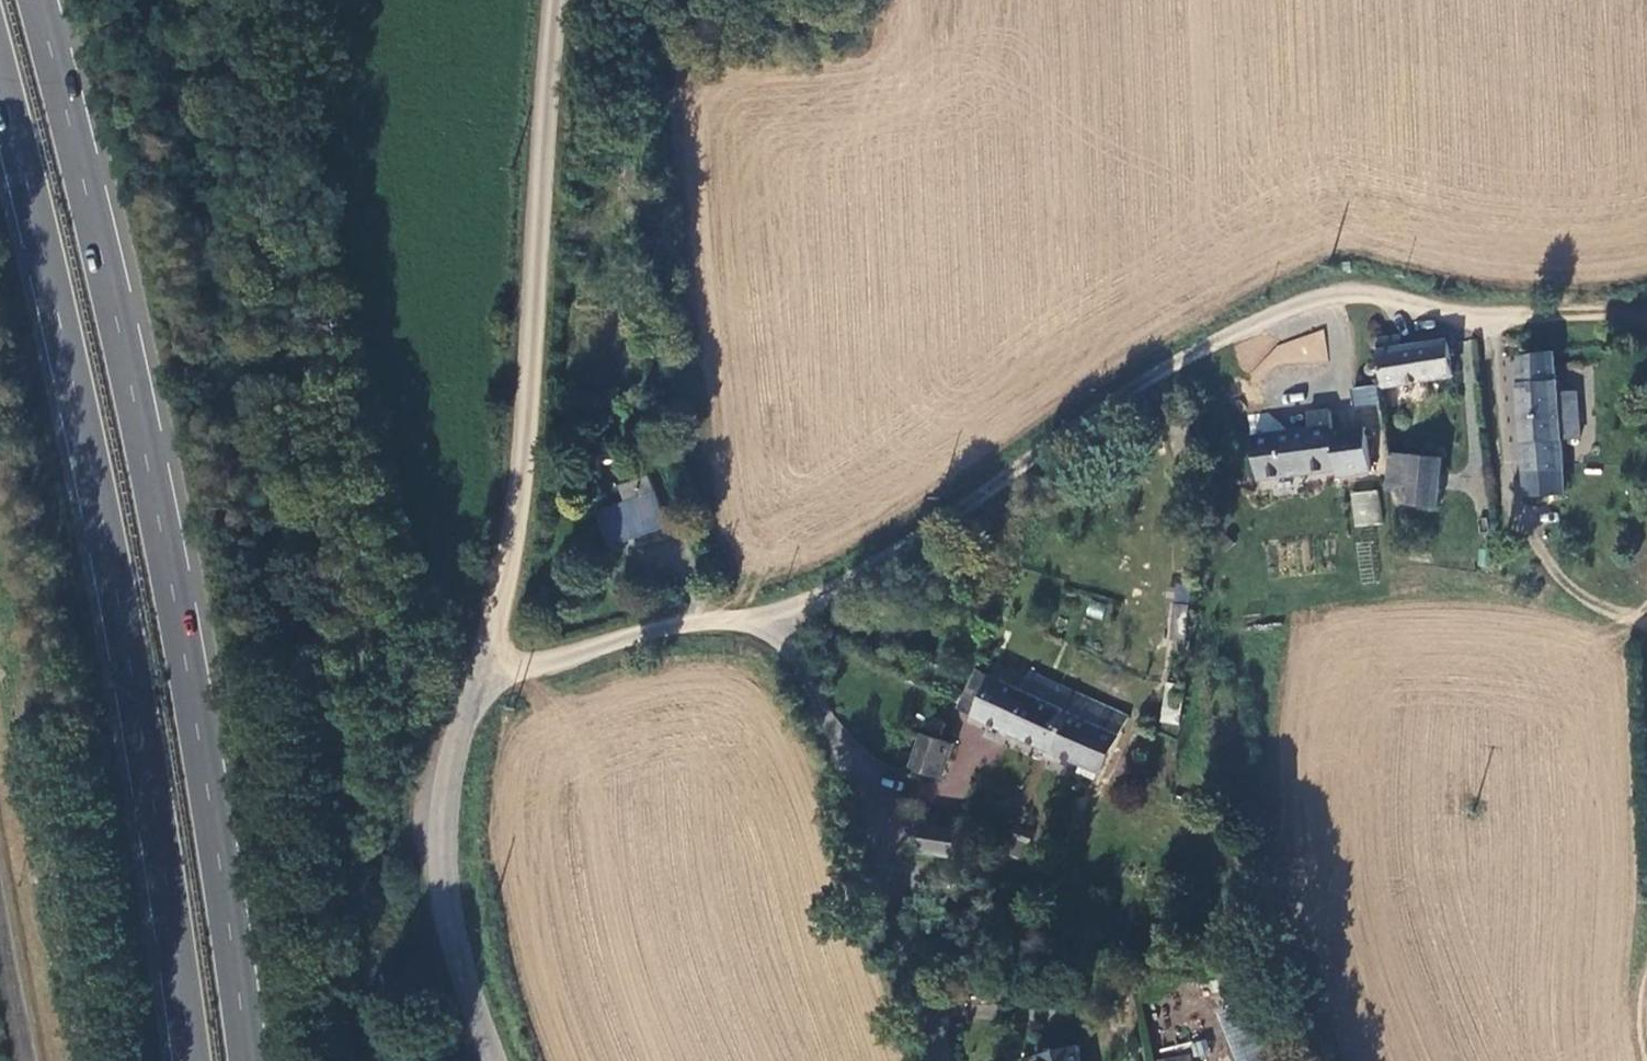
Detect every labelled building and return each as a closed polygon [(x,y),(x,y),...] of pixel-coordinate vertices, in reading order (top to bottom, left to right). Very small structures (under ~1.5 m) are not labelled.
[(1356,274),(1355,259),(1339,259),(1339,274),(1356,274)] [(1396,336),(1386,337),(1388,349),(1398,347),(1396,336)] [(1278,360),(1325,361),(1325,338),(1278,337),(1278,360)] [(1373,339),(1375,351),(1388,349),(1386,337),(1373,339)] [(1375,351),(1371,351),(1372,365),(1364,366),(1365,377),(1373,378),(1377,384),(1376,385),(1455,376),(1449,339),(1398,347),(1388,349),(1375,351)] [(1558,393),(1556,351),(1519,357),(1526,496),(1563,493),(1561,438),(1576,437),(1574,391),(1558,393)] [(1380,403),(1378,385),(1351,389),(1354,407),(1380,403)] [(1253,436),(1260,479),(1339,468),(1340,474),(1373,470),(1367,425),(1334,430),(1331,409),(1309,413),(1311,428),(1283,432),(1278,438),(1272,433),(1253,436)] [(1444,459),(1390,454),(1389,490),(1395,490),(1408,492),(1407,504),(1438,508),(1444,459)] [(647,471),(616,480),(622,501),(597,508),(607,544),(664,528),(647,471)] [(1348,493),(1354,528),(1382,523),(1376,488),(1348,493)] [(1184,641),(1188,604),(1170,602),(1167,639),(1184,641)] [(1022,704),(1008,737),(1053,756),(1078,702),(1080,694),(1039,676),(1028,673),(1018,695),(1022,704)] [(976,724),(990,682),(974,677),(956,717),(976,724)] [(990,682),(976,724),(1008,737),(1022,704),(1018,695),(990,682)] [(1129,716),(1080,694),(1078,702),(1053,756),(1104,777),(1129,716)] [(935,718),(931,719),(928,722),(924,735),(940,740),(945,725),(944,722),(942,720),(938,718),(935,718)] [(942,777),(953,744),(940,740),(924,735),(913,768),(942,777)] [(924,826),(920,851),(957,857),(961,831),(924,826)] [(1016,831),(1010,849),(1025,855),(1032,837),(1016,831)] [(1233,1036),(1273,1022),(1265,999),(1224,1014),(1233,1036)] [(1273,1022),(1233,1036),(1242,1060),(1287,1060),(1273,1022)] [(1041,1050),(1044,1060),(1082,1060),(1077,1042),(1041,1050)]
